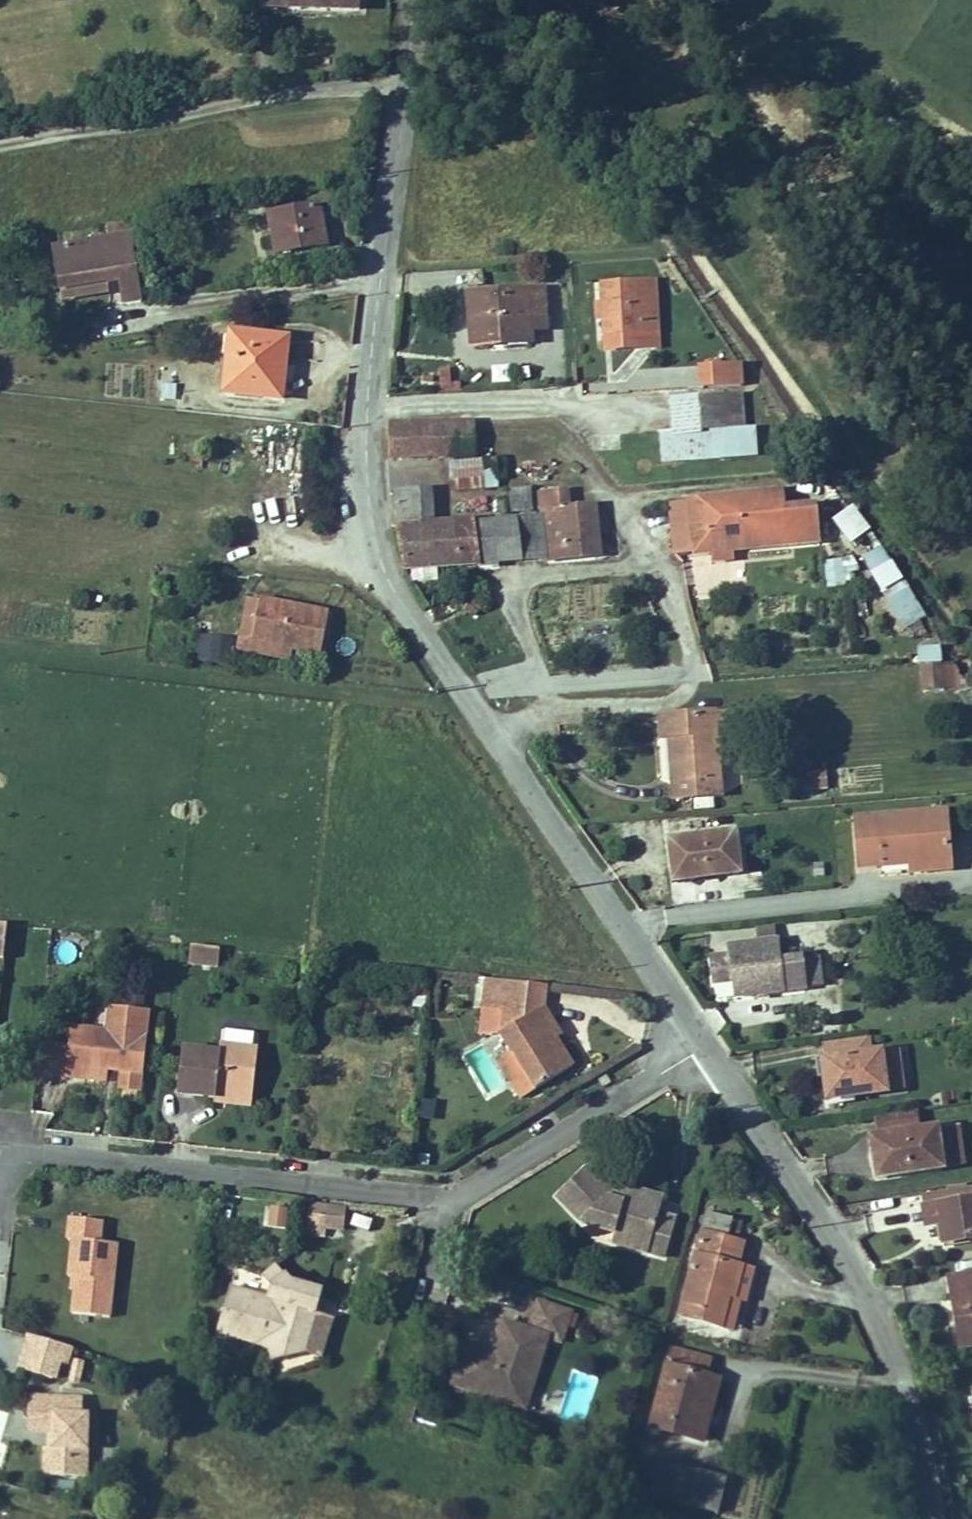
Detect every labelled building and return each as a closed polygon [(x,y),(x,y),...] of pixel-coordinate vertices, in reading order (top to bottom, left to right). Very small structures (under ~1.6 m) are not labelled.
[(319,202),(268,209),(277,252),(327,242),(319,202)] [(133,220),(136,237),(149,235),(147,217),(133,220)] [(146,295),(136,237),(133,220),(106,224),(110,237),(52,247),(62,290),(118,280),(121,299),(146,295)] [(649,273),(597,277),(599,297),(590,298),(591,314),(599,313),(600,326),(653,320),(649,273)] [(466,289),(471,342),(530,336),(530,326),(545,325),(541,281),(466,289)] [(655,338),(653,320),(600,326),(601,343),(655,338)] [(234,323),(227,382),(287,388),(293,328),(234,323)] [(696,365),(697,389),(743,387),(743,364),(696,365)] [(680,395),(682,429),(683,451),(765,447),(760,392),(680,395)] [(461,455),(459,412),(403,418),(407,459),(461,455)] [(684,463),(683,451),(682,429),(669,429),(671,463),(684,463)] [(423,566),(430,565),(611,552),(607,502),(583,504),(581,481),(554,484),(556,506),(443,516),(442,487),(410,488),(415,544),(423,566)] [(526,501),(540,502),(540,485),(526,484),(526,501)] [(794,495),(703,501),(707,553),(722,553),(742,551),(830,545),(826,507),(794,510),(794,495)] [(707,553),(703,501),(680,502),(692,555),(707,553)] [(852,505),(829,520),(850,552),(872,537),(852,505)] [(886,545),(861,556),(896,631),(920,620),(886,545)] [(723,563),(742,561),(742,551),(722,553),(723,563)] [(823,560),(825,586),(857,583),(855,557),(823,560)] [(280,602),(273,642),(311,649),(341,653),(348,613),(280,602)] [(193,635),(192,663),(229,665),(230,636),(193,635)] [(309,664),(311,649),(273,642),(270,657),(309,664)] [(914,648),(916,665),(941,662),(939,645),(914,648)] [(917,665),(918,693),(954,692),(953,664),(917,665)] [(724,714),(727,742),(744,740),(741,713),(724,714)] [(733,797),(727,742),(724,714),(668,719),(670,744),(689,742),(692,785),(683,785),(685,803),(733,797)] [(825,791),(826,767),(796,766),(794,790),(825,791)] [(865,817),(869,860),(904,856),(905,861),(961,856),(958,809),(865,817)] [(680,837),(682,873),(699,873),(699,877),(746,873),(743,833),(680,837)] [(8,965),(12,928),(0,926),(0,964),(8,965)] [(741,949),(748,1000),(810,993),(807,961),(786,962),(785,945),(741,949)] [(198,963),(223,967),(226,950),(200,947),(198,963)] [(555,985),(492,979),(490,995),(531,1000),(531,1011),(506,1026),(523,1056),(527,1053),(542,1079),(544,1082),(581,1059),(564,1034),(574,1027),(554,997),(555,985)] [(531,1011),(531,1000),(490,995),(489,1005),(508,1007),(506,1026),(531,1011)] [(81,1030),(75,1068),(114,1074),(127,1076),(125,1091),(149,1095),(158,1014),(119,1010),(116,1036),(81,1030)] [(872,1036),(833,1042),(835,1057),(874,1051),(872,1036)] [(228,1054),(193,1048),(187,1095),(224,1102),(224,1095),(259,1102),(265,1051),(229,1046),(228,1054)] [(874,1051),(835,1057),(832,1057),(838,1101),(914,1089),(907,1047),(874,1051)] [(523,1056),(517,1059),(532,1085),(542,1079),(527,1053),(523,1056)] [(112,1085),(114,1074),(75,1068),(74,1078),(112,1085)] [(259,1102),(224,1095),(224,1102),(223,1111),(258,1116),(259,1102)] [(943,1133),(951,1173),(971,1170),(971,1164),(966,1131),(943,1133)] [(881,1174),(898,1172),(901,1182),(951,1173),(943,1133),(877,1143),(881,1174)] [(616,1228),(636,1232),(643,1200),(622,1197),(621,1204),(609,1201),(612,1190),(587,1161),(556,1188),(583,1219),(616,1228)] [(625,1188),(622,1197),(643,1200),(645,1192),(625,1188)] [(665,1197),(645,1192),(643,1200),(663,1204),(665,1197)] [(661,1213),(663,1204),(643,1200),(636,1232),(633,1246),(670,1255),(679,1217),(661,1213)] [(735,1207),(713,1201),(679,1304),(715,1315),(724,1284),(733,1287),(737,1287),(744,1259),(735,1255),(741,1231),(730,1228),(735,1207)] [(313,1223),(337,1225),(340,1204),(316,1202),(313,1223)] [(285,1229),(286,1207),(266,1206),(265,1228),(285,1229)] [(933,1218),(936,1235),(940,1253),(971,1247),(971,1210),(933,1218)] [(113,1224),(77,1217),(73,1243),(83,1246),(80,1282),(89,1283),(85,1317),(119,1321),(126,1249),(109,1247),(113,1224)] [(936,1235),(933,1218),(920,1220),(923,1236),(936,1235)] [(613,1241),(633,1246),(636,1232),(616,1228),(613,1241)] [(327,1290),(297,1281),(276,1258),(257,1275),(263,1285),(256,1301),(272,1306),(260,1352),(268,1366),(308,1352),(327,1290)] [(754,1264),(744,1259),(737,1287),(747,1290),(754,1264)] [(724,1318),(733,1287),(724,1284),(715,1315),(724,1318)] [(963,1355),(971,1353),(971,1286),(949,1290),(963,1355)] [(223,1292),(211,1338),(260,1352),(272,1306),(256,1301),(223,1292)] [(462,1386),(506,1401),(513,1381),(529,1386),(548,1331),(555,1334),(565,1305),(535,1294),(525,1323),(498,1315),(486,1346),(462,1339),(454,1362),(467,1365),(462,1386)] [(67,1363),(78,1366),(83,1351),(40,1336),(30,1368),(62,1379),(67,1363)] [(707,1355),(672,1344),(650,1417),(685,1427),(694,1399),(705,1402),(715,1371),(703,1368),(707,1355)] [(462,1386),(467,1365),(454,1362),(447,1381),(462,1386)] [(529,1386),(513,1381),(506,1401),(522,1406),(529,1386)] [(87,1403),(32,1393),(27,1419),(44,1423),(56,1425),(48,1470),(82,1476),(92,1419),(84,1418),(87,1403)] [(48,1470),(56,1425),(44,1423),(35,1467),(48,1470)] [(655,1473),(630,1466),(624,1490),(716,1515),(725,1481),(657,1463),(655,1473)]
